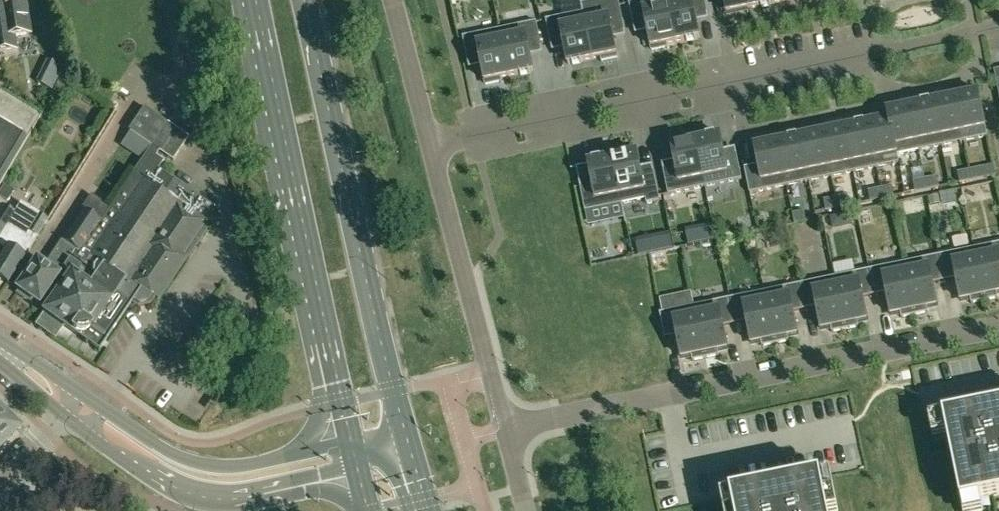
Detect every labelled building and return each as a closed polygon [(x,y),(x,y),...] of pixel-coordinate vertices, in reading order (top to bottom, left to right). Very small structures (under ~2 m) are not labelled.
[(15,50),(13,36),(29,33),(24,0),(0,0),(0,52),(15,50)] [(583,12),(592,59),(601,57),(601,60),(617,57),(616,54),(617,54),(612,32),(625,30),(619,0),(595,0),(581,3),(583,12)] [(629,3),(634,28),(647,25),(651,46),(652,50),(668,46),(667,43),(675,41),(667,0),(641,0),(629,3)] [(675,41),(700,36),(695,15),(708,13),(705,0),(667,0),(675,41)] [(727,13),(750,8),(748,0),(724,0),(727,13)] [(583,12),(546,20),(551,45),(564,43),(568,64),(592,59),(583,12)] [(500,29),(509,76),(533,71),(529,50),(542,47),(537,22),(500,29)] [(501,78),(509,76),(500,29),(463,37),(468,62),(481,60),(485,81),(486,84),(502,81),(501,78)] [(52,90),(63,68),(47,60),(36,83),(52,90)] [(978,91),(956,96),(965,140),(987,136),(978,91)] [(19,152),(20,153),(40,117),(0,93),(0,184),(19,152)] [(942,145),(965,140),(956,96),(933,101),(942,145)] [(933,101),(911,105),(920,150),(942,145),(933,101)] [(888,110),(899,162),(900,162),(898,154),(920,150),(911,105),(888,110)] [(128,131),(151,147),(167,123),(144,107),(128,131)] [(889,118),(867,122),(876,167),(899,162),(888,110),(887,110),(889,118)] [(175,129),(183,117),(176,112),(168,124),(175,129)] [(867,122),(845,127),(854,171),(876,167),(867,122)] [(168,124),(167,123),(151,147),(173,161),(188,138),(175,129),(168,124)] [(845,127),(822,132),(831,176),(854,171),(845,127)] [(799,136),(809,181),(831,176),(822,132),(799,136)] [(720,135),(696,140),(705,186),(742,179),(737,153),(724,156),(720,135)] [(799,136),(777,141),(786,185),(809,181),(799,136)] [(705,186),(696,140),(687,141),(687,138),(671,141),(672,144),(671,144),(676,166),(663,168),(668,194),(705,186)] [(745,168),(750,193),(786,185),(777,141),(754,146),(758,165),(745,168)] [(613,157),(622,203),(647,198),(648,203),(660,200),(654,170),(641,173),(637,152),(636,148),(620,152),(621,155),(613,157)] [(73,252),(61,270),(68,275),(36,325),(50,335),(54,328),(60,332),(64,326),(75,333),(76,334),(78,334),(80,335),(81,335),(83,334),(85,334),(86,333),(87,332),(89,330),(90,329),(105,341),(130,301),(137,306),(149,304),(153,297),(157,300),(186,257),(180,253),(212,206),(156,169),(161,162),(147,153),(100,221),(77,254),(73,252)] [(585,211),(622,203),(613,157),(588,162),(593,183),(580,185),(585,211)] [(972,179),(979,178),(984,177),(982,167),(970,169),(972,179)] [(972,179),(970,169),(958,171),(960,181),(972,179)] [(925,178),(927,189),(939,187),(937,176),(925,178)] [(925,178),(913,180),(915,191),(927,189),(925,178)] [(881,188),(883,198),(895,196),(893,185),(881,188)] [(881,188),(869,191),(871,200),(883,198),(881,188)] [(836,197),(838,208),(850,205),(848,194),(836,197)] [(838,208),(836,197),(824,199),(826,210),(838,208)] [(21,203),(15,213),(2,204),(0,207),(0,247),(4,249),(0,255),(0,281),(7,285),(47,221),(39,216),(40,214),(21,203)] [(27,302),(29,299),(38,305),(61,270),(73,252),(77,254),(100,221),(83,210),(61,243),(60,242),(44,266),(35,261),(15,290),(17,291),(16,294),(27,302)] [(804,211),(792,212),(794,223),(806,221),(804,211)] [(985,301),(998,298),(997,292),(998,292),(998,243),(974,248),(985,301)] [(974,248),(939,255),(944,279),(956,277),(961,300),(970,298),(972,303),(985,301),(974,248)] [(904,262),(915,315),(928,312),(927,306),(937,304),(932,282),(944,279),(939,255),(904,262)] [(915,315),(904,262),(869,270),(875,295),(886,293),(891,314),(901,312),(902,318),(915,315)] [(835,277),(845,329),(859,327),(858,321),(867,319),(863,297),(875,295),(869,270),(835,277)] [(845,329),(835,277),(800,284),(805,309),(817,307),(821,328),(831,326),(832,332),(845,329)] [(776,344),(789,341),(788,335),(798,333),(793,312),(805,309),(800,284),(765,291),(776,344)] [(765,291),(730,298),(735,324),(747,322),(751,343),(761,340),(762,347),(776,344),(765,291)] [(735,324),(730,298),(695,306),(706,358),(719,355),(718,349),(728,347),(724,327),(735,324)] [(706,358),(695,306),(660,313),(665,337),(677,335),(682,357),(691,355),(693,361),(706,358)] [(998,494),(998,404),(929,418),(933,437),(947,435),(963,510),(983,510),(981,498),(998,494)] [(19,428),(2,412),(0,414),(0,448),(19,428)] [(831,475),(722,498),(724,510),(838,510),(831,475)]
